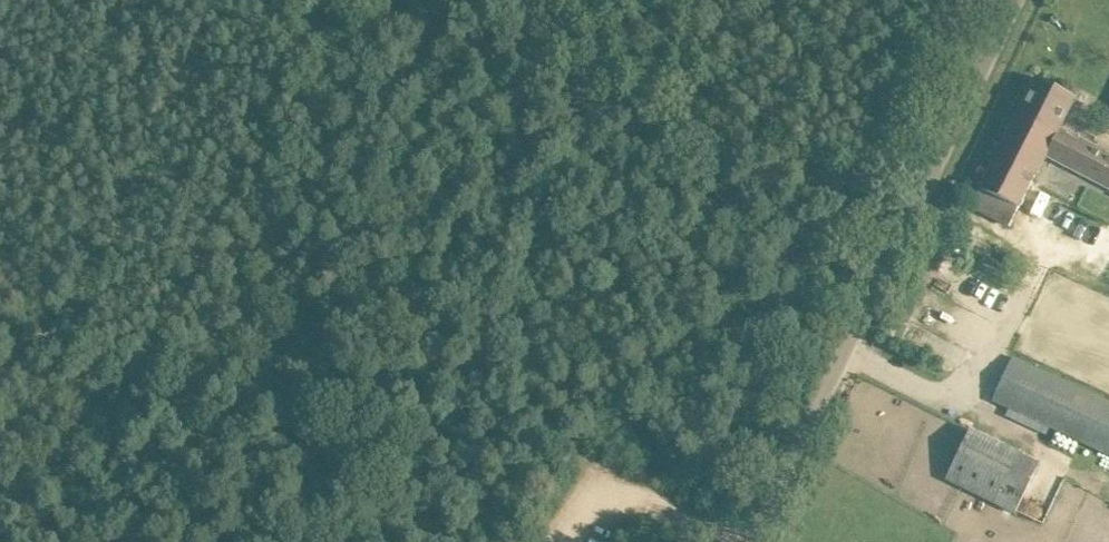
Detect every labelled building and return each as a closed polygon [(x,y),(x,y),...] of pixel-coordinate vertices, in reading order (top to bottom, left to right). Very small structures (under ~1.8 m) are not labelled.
[(991,216),(1009,225),(1045,154),(1108,186),(1108,151),(1080,137),(1078,139),(1059,129),(1076,96),(1036,77),(971,206),(991,216)] [(1032,367),(1012,358),(993,399),(1108,453),(1108,403),(1032,367)] [(1015,511),(1016,508),(1039,464),(970,430),(947,478),(1015,511)]
